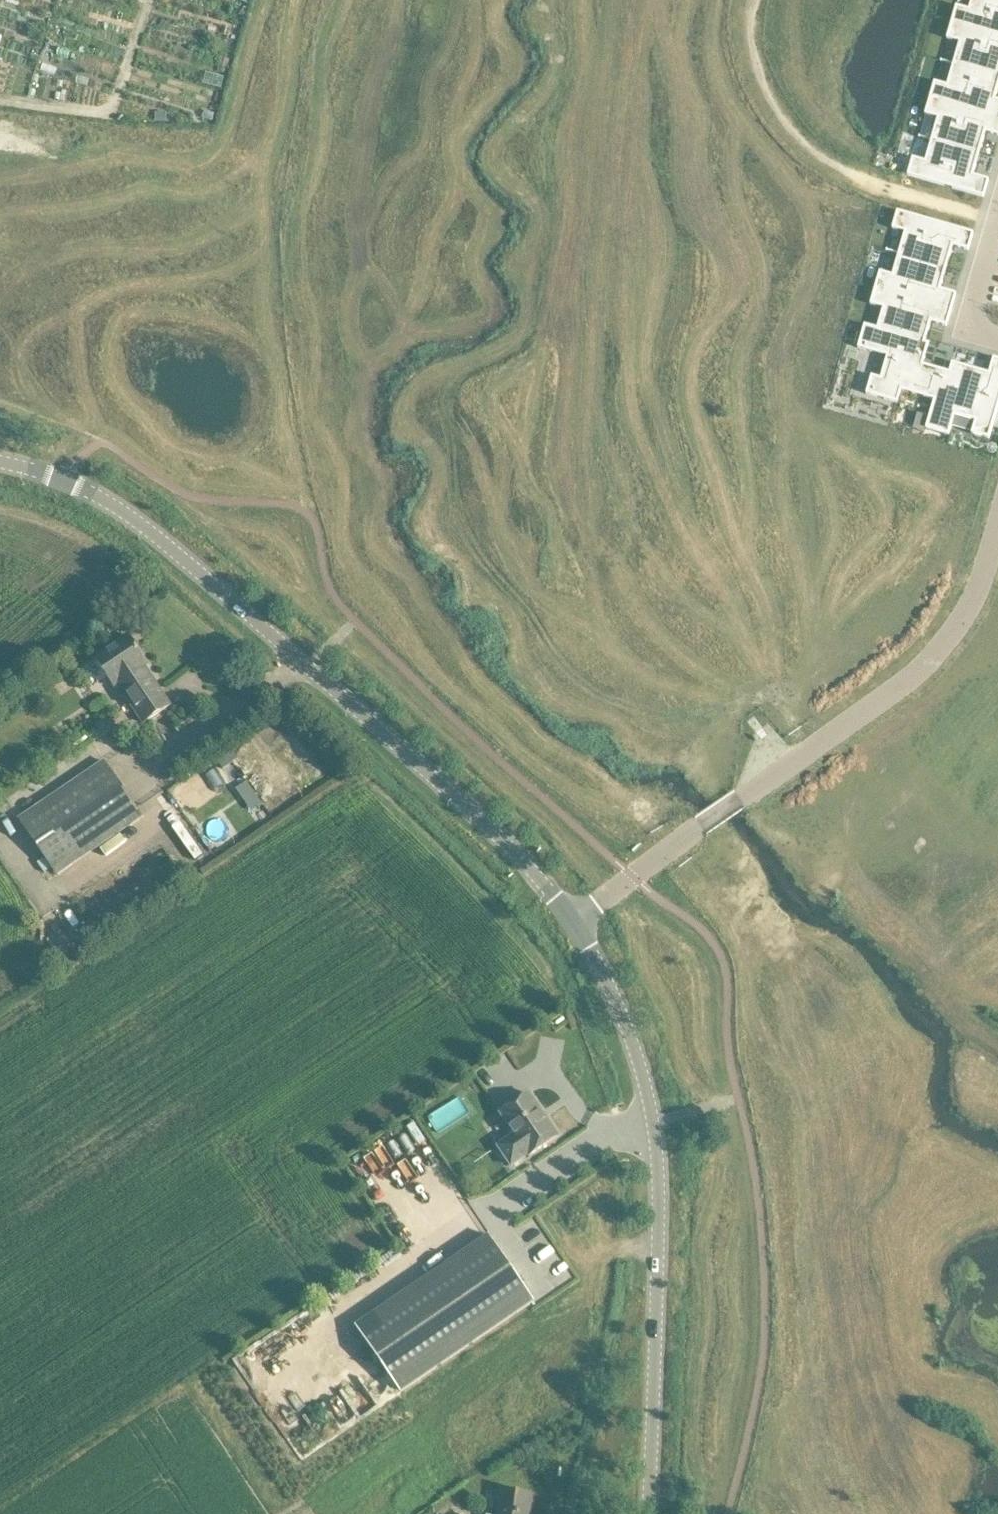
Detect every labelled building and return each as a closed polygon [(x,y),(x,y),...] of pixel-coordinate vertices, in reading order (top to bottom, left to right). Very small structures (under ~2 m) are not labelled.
[(952,23),(997,36),(997,0),(972,0),(969,11),(956,7),(952,23)] [(947,39),(960,43),(953,65),(997,78),(997,36),(952,23),(947,39)] [(930,99),(997,119),(997,101),(995,100),(997,90),(997,78),(953,65),(947,86),(935,83),(930,99)] [(925,115),(938,119),(932,140),(979,155),(986,133),(997,136),(997,119),(930,99),(925,115)] [(913,159),(908,176),(984,198),(989,180),(973,176),(979,155),(932,140),(925,163),(913,159)] [(897,212),(892,229),(905,233),(899,254),(899,255),(947,268),(953,247),(968,251),(973,234),(897,212)] [(880,273),(875,289),(951,311),(956,295),(941,290),(947,268),(899,255),(893,276),(880,273)] [(875,289),(871,305),(883,309),(877,329),(877,331),(925,344),(925,343),(931,323),(947,327),(951,311),(875,289)] [(865,326),(858,349),(887,357),(881,379),(872,377),(866,395),(898,404),(902,391),(900,391),(906,371),(920,375),(923,365),(929,344),(925,343),(925,344),(877,331),(877,329),(865,326)] [(954,416),(955,416),(975,422),(972,434),(989,440),(997,409),(997,360),(994,358),(989,374),(968,368),(954,416)] [(906,371),(900,391),(902,391),(934,401),(930,418),(926,430),(949,436),(955,416),(954,416),(968,368),(952,363),(950,373),(923,365),(920,375),(906,371)] [(118,684),(144,723),(171,705),(161,690),(157,693),(141,669),(148,664),(129,636),(96,658),(115,686),(118,684)] [(225,752),(216,758),(223,769),(232,763),(225,752)] [(20,820),(57,874),(143,816),(106,761),(20,820)] [(246,783),(237,789),(243,798),(252,792),(246,783)] [(70,902),(60,905),(74,939),(84,936),(70,902)] [(498,1146),(503,1153),(512,1166),(529,1155),(530,1156),(558,1137),(529,1094),(500,1113),(515,1135),(498,1146)] [(401,1392),(534,1301),(489,1235),(356,1326),(401,1392)] [(533,1496),(503,1491),(499,1513),(530,1513),(533,1496)]
